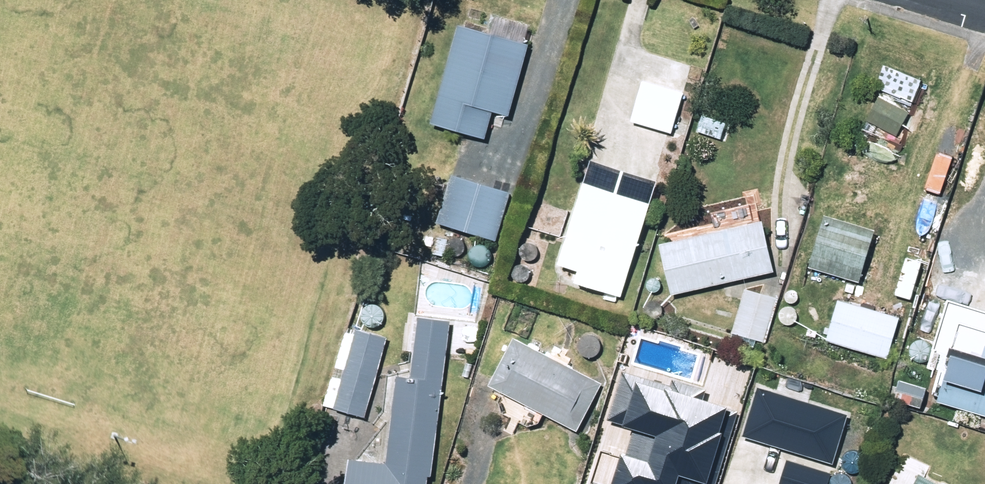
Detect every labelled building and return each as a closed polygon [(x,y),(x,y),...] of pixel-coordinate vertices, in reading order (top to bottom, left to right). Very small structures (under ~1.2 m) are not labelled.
[(462,34),(435,131),(470,142),(477,114),(512,124),(532,54),(462,34)] [(878,92),(916,110),(926,88),(888,71),(878,92)] [(647,85),(634,128),(674,140),(686,97),(647,85)] [(870,126),(900,142),(913,119),(884,102),(870,126)] [(700,136),(723,144),(728,129),(705,121),(700,136)] [(600,172),(564,273),(584,280),(580,292),(623,308),(663,195),(600,172)] [(455,183),(440,229),(499,247),(513,201),(455,183)] [(675,301),(778,279),(767,231),(764,232),(760,216),(715,226),(719,242),(664,254),(675,301)] [(880,240),(829,225),(813,275),(864,291),(880,240)] [(439,241),(436,259),(446,261),(450,243),(439,241)] [(940,288),(970,296),(976,276),(945,268),(940,288)] [(749,295),(733,337),(765,345),(780,307),(749,295)] [(474,307),(486,310),(488,301),(477,298),(474,307)] [(830,347),(891,364),(902,325),(897,323),(899,317),(883,313),(882,318),(878,317),(880,310),(865,306),(862,313),(842,307),(830,347)] [(937,358),(956,364),(941,408),(984,423),(984,319),(953,309),(937,358)] [(367,423),(389,343),(359,335),(352,357),(342,354),(325,412),(367,423)] [(493,396),(580,438),(605,389),(517,346),(493,396)] [(449,359),(418,356),(414,388),(400,387),(390,473),(355,469),(354,483),(436,483),(449,359)] [(612,483),(715,483),(740,405),(703,393),(705,387),(669,376),(667,382),(624,369),(608,418),(637,427),(629,454),(622,452),(612,483)] [(762,384),(748,431),(835,456),(848,409),(762,384)] [(897,407),(925,415),(930,398),(902,390),(897,407)] [(783,483),(828,483),(833,469),(791,456),(783,483)]
